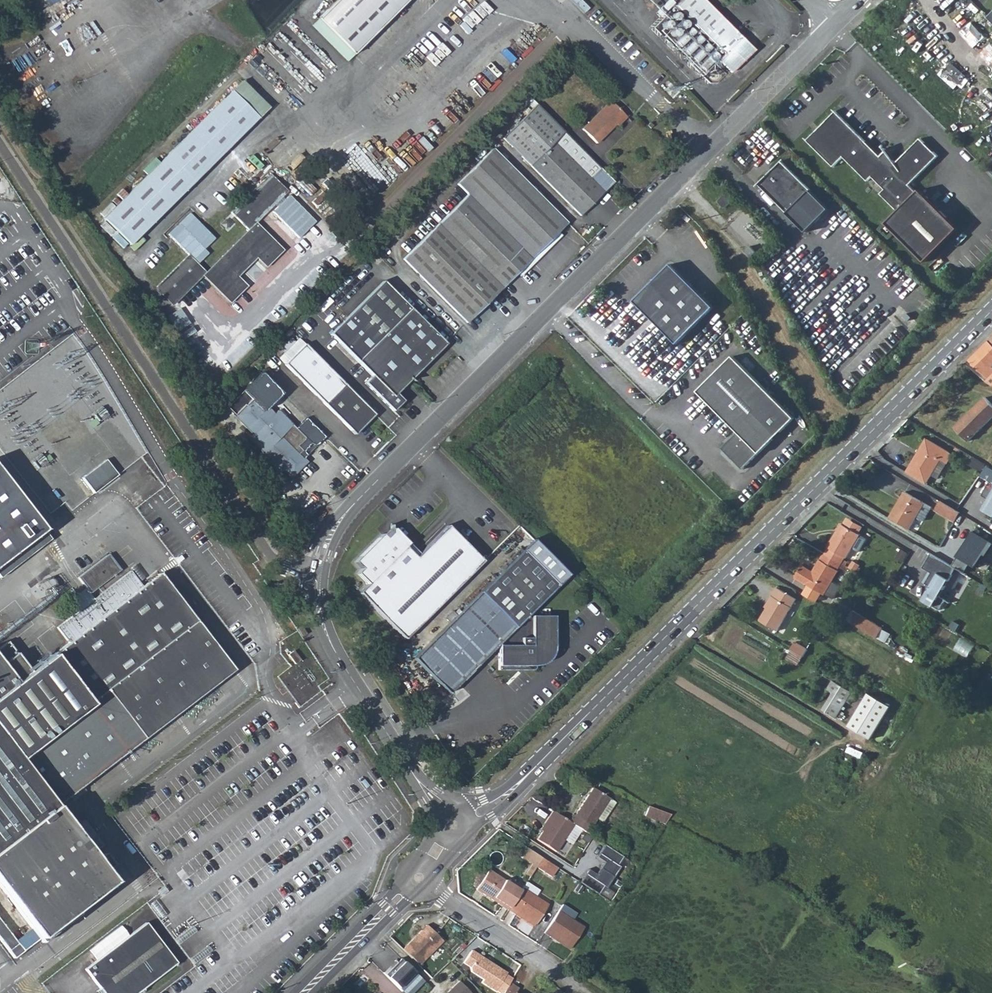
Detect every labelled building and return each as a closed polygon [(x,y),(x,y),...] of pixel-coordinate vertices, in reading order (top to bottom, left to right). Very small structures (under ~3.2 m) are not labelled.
[(315,27),(351,62),(413,0),(343,0),(315,27)] [(732,74),(754,52),(701,0),(683,0),(676,7),(726,56),(720,62),(732,74)] [(228,102),(104,224),(129,251),(254,130),(228,102)] [(579,220),(591,209),(602,198),(614,187),(599,173),(587,184),(548,143),(559,133),(531,105),(498,137),(579,220)] [(608,106),(593,121),(607,135),(613,129),(616,131),(625,122),(608,106)] [(881,158),(836,113),(807,142),(834,168),(843,158),(868,183),(872,178),(885,191),(880,195),(898,213),(886,225),(925,264),(959,230),(920,191),(917,194),(911,186),(939,157),(922,139),(896,165),(893,162),(895,160),(887,152),(881,158)] [(595,146),(607,135),(593,121),(581,133),(595,146)] [(659,135),(654,139),(658,143),(663,139),(659,135)] [(503,148),(496,155),(509,168),(516,161),(503,148)] [(509,168),(496,155),(459,191),(470,203),(448,224),(441,230),(405,265),(469,330),(532,266),(537,271),(563,244),(559,239),(569,229),(509,168)] [(782,163),(759,186),(808,234),(831,211),(782,163)] [(251,231),(207,275),(232,302),(248,287),(238,276),(259,255),(269,266),(285,251),(259,225),(272,211),(288,195),(271,177),(232,214),(251,231)] [(325,189),(320,194),(325,198),(329,194),(325,189)] [(288,195),(272,211),(300,237),(317,222),(288,195)] [(722,199),(716,206),(722,212),(728,206),(722,199)] [(170,234),(189,257),(198,266),(209,253),(206,249),(217,238),(192,213),(170,234)] [(101,219),(95,223),(101,232),(107,230),(101,219)] [(438,227),(441,230),(448,224),(444,221),(438,227)] [(748,250),(744,255),(749,261),(754,255),(748,250)] [(172,308),(207,275),(198,266),(189,257),(156,290),(172,308)] [(652,286),(634,303),(677,347),(715,309),(671,266),(659,279),(652,286)] [(410,384),(445,348),(383,286),(330,339),(357,366),(371,380),(364,387),(393,416),(403,405),(395,398),(410,384)] [(969,359),(986,377),(991,372),(991,371),(990,368),(991,366),(991,337),(969,359)] [(284,364),(324,406),(344,386),(304,344),(284,364)] [(733,356),(698,392),(739,432),(723,449),(744,470),(795,418),(763,386),(733,356)] [(236,413),(234,416),(253,434),(249,438),(263,453),(260,456),(275,470),(280,465),(293,478),(309,463),(305,459),(309,455),(304,451),(313,443),(316,446),(326,437),(308,419),(297,430),(277,410),(273,414),(268,409),(283,394),(264,372),(246,390),(229,407),(236,413)] [(984,380),(991,385),(991,372),(986,377),(984,380)] [(374,416),(344,386),(324,406),(354,436),(374,416)] [(955,426),(968,440),(991,417),(991,404),(985,397),(955,426)] [(927,438),(907,471),(927,483),(933,473),(942,458),(947,450),(927,438)] [(952,453),(947,450),(942,458),(948,462),(952,453)] [(104,457),(80,475),(92,491),(116,473),(104,457)] [(971,457),(967,465),(980,472),(985,465),(971,457)] [(939,477),(948,462),(942,458),(933,473),(939,477)] [(34,522),(0,480),(0,550),(34,522)] [(980,508),(991,515),(991,487),(980,508)] [(905,491),(890,516),(910,528),(918,514),(925,502),(905,491)] [(956,521),(961,512),(941,500),(936,508),(956,521)] [(932,506),(925,502),(918,514),(925,518),(932,506)] [(844,523),(859,532),(863,525),(848,516),(844,523)] [(830,546),(825,553),(841,563),(845,556),(847,556),(853,546),(859,550),(867,537),(860,534),(861,533),(859,532),(844,523),(842,522),(828,545),(830,546)] [(361,597),(404,641),(482,564),(446,528),(417,556),(414,559),(404,549),(407,546),(396,534),(392,534),(392,536),(392,539),(388,543),(386,542),(384,539),(356,567),(363,574),(359,578),(370,589),(361,597)] [(973,532),(953,565),(957,568),(965,572),(971,563),(977,567),(984,554),(987,556),(991,545),(991,543),(973,532)] [(407,546),(404,549),(414,559),(417,556),(407,546)] [(457,618),(414,662),(439,686),(450,697),(498,649),(498,675),(536,674),(537,663),(549,651),(559,651),(559,621),(531,620),(529,618),(557,590),(522,553),(480,594),(465,610),(461,613),(459,611),(454,615),(457,618)] [(838,568),(841,563),(825,553),(822,559),(821,558),(813,571),(811,574),(808,572),(810,569),(802,564),(795,575),(806,582),(809,583),(822,591),(825,593),(826,592),(831,583),(839,569),(838,568)] [(953,565),(932,554),(924,568),(933,573),(927,584),(931,586),(923,600),(940,610),(946,599),(941,596),(957,568),(953,565)] [(140,734),(233,662),(159,566),(17,676),(0,654),(0,733),(16,755),(57,724),(105,687),(140,734)] [(796,597),(775,583),(770,592),(774,594),(760,618),(777,628),(796,597)] [(809,583),(804,592),(817,600),(822,591),(809,583)] [(826,592),(831,596),(832,594),(837,586),(831,583),(826,592)] [(467,600),(470,603),(476,597),(473,594),(467,600)] [(823,612),(826,606),(820,602),(816,608),(823,612)] [(853,607),(846,618),(864,628),(876,636),(883,625),(853,607)] [(955,613),(948,623),(960,631),(967,620),(955,613)] [(310,635),(305,629),(300,632),(305,639),(310,635)] [(795,639),(790,647),(802,654),(807,646),(795,639)] [(293,643),(288,647),(295,656),(300,652),(293,643)] [(851,689),(832,677),(826,686),(832,690),(836,692),(826,709),(835,715),(851,689)] [(57,724),(93,771),(140,734),(105,687),(57,724)] [(836,692),(832,690),(822,707),(826,709),(836,692)] [(889,706),(865,692),(846,724),(871,739),(889,706)] [(21,947),(43,930),(114,874),(56,800),(93,771),(57,724),(16,755),(0,733),(0,919),(21,947)] [(570,816),(565,822),(572,826),(586,836),(591,830),(589,828),(598,814),(607,800),(590,789),(571,817),(570,816)] [(612,803),(607,800),(598,814),(603,817),(612,803)] [(667,813),(646,805),(641,816),(659,822),(660,821),(662,822),(667,813)] [(554,853),(572,826),(565,822),(551,812),(546,819),(548,820),(540,833),(535,841),(554,853)] [(537,831),(540,833),(548,820),(546,819),(537,831)] [(589,839),(583,835),(580,840),(585,844),(589,839)] [(586,870),(578,883),(596,895),(601,887),(604,889),(617,868),(615,867),(620,858),(602,846),(594,858),(601,863),(593,875),(586,870)] [(522,874),(527,876),(534,866),(540,857),(525,848),(520,856),(529,863),(522,874)] [(549,877),(555,868),(540,857),(534,866),(549,877)] [(496,902),(505,909),(518,889),(495,874),(486,868),(473,887),(482,893),(490,899),(492,897),(497,900),(496,902)] [(518,889),(505,909),(512,913),(513,911),(532,923),(544,904),(532,896),(536,890),(523,882),(520,887),(518,889)] [(529,925),(532,923),(513,911),(512,913),(529,925)] [(580,929),(555,911),(541,933),(547,938),(549,935),(567,947),(580,929)] [(426,924),(403,950),(420,965),(443,939),(426,924)] [(85,970),(100,991),(97,992),(98,992),(138,992),(175,967),(146,927),(85,970)] [(565,950),(567,947),(549,935),(547,938),(565,950)] [(509,972),(473,949),(465,962),(472,966),(473,971),(485,979),(484,981),(497,990),(509,972)] [(401,960),(386,974),(402,991),(417,976),(401,960)] [(402,991),(404,992),(412,992),(423,982),(417,976),(402,991)] [(458,981),(446,992),(470,992),(458,981)] [(515,992),(517,990),(519,987),(511,981),(503,992),(517,992),(515,992)]
